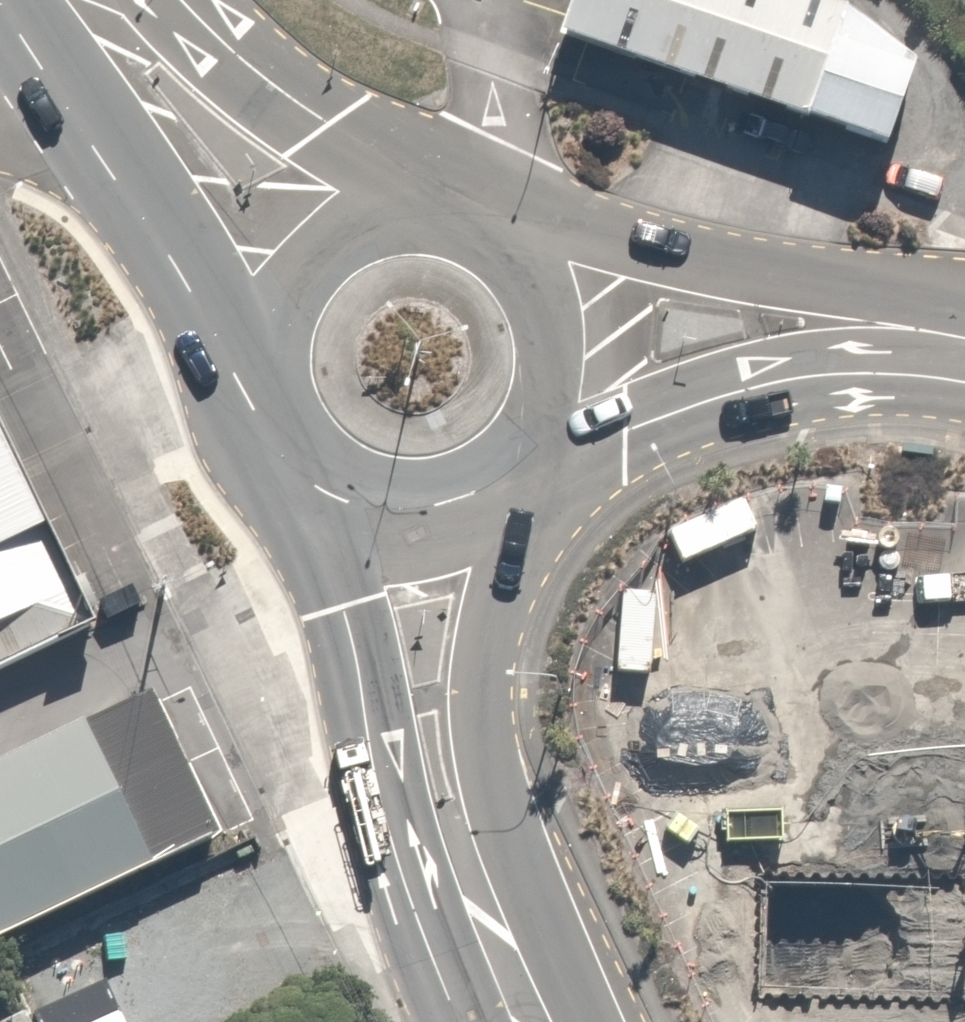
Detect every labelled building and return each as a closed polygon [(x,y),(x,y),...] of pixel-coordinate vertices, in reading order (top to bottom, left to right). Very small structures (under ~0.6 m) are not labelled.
[(487,72),(793,193),(841,72),(671,5),(673,0),(516,0),(487,72)] [(0,489),(0,682),(76,645),(0,489)] [(0,757),(0,941),(208,840),(135,691),(0,757)] [(848,760),(839,1021),(964,1021),(964,764),(848,760)]
